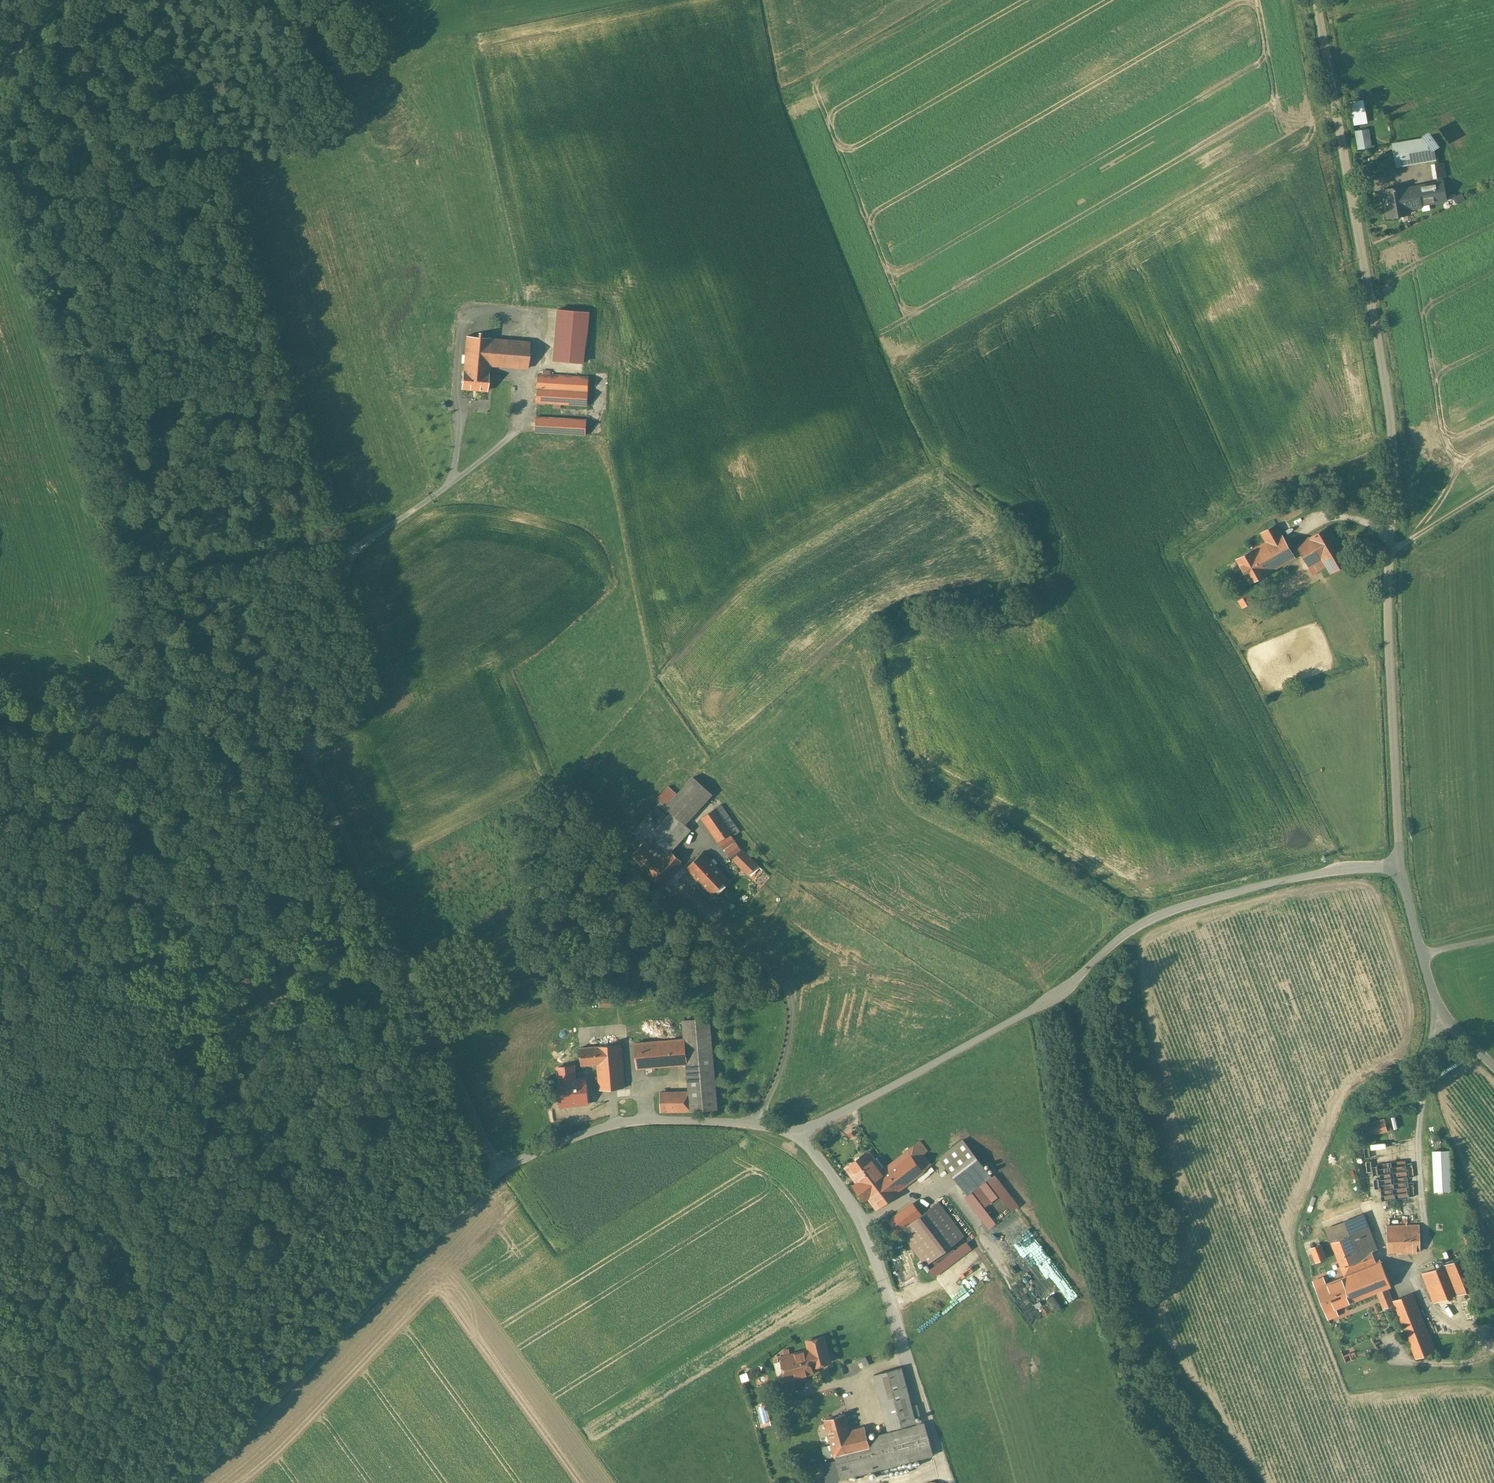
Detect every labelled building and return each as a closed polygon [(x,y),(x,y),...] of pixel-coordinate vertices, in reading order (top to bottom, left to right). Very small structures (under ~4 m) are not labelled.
[(1368,129),(1355,131),(1358,148),(1371,146),(1368,129)] [(1432,138),(1392,145),(1392,146),(1397,145),(1401,164),(1435,158),(1432,138)] [(1443,182),(1418,187),(1421,203),(1445,199),(1443,182)] [(1403,186),(1383,190),(1383,191),(1384,191),(1385,196),(1385,197),(1385,199),(1384,199),(1387,217),(1408,213),(1407,208),(1421,206),(1421,203),(1418,187),(1418,186),(1404,189),(1403,186)] [(555,359),(588,361),(592,309),(559,306),(555,359)] [(491,338),(466,336),(463,370),(488,372),(489,365),(491,338)] [(529,342),(491,339),(491,338),(489,365),(527,368),(529,342)] [(463,370),(461,388),(487,390),(489,372),(488,372),(463,370)] [(542,374),(537,374),(535,402),(587,405),(589,377),(549,375),(542,374)] [(586,420),(535,417),(534,431),(585,434),(586,420)] [(1276,524),(1260,532),(1266,542),(1281,533),(1276,524)] [(1349,562),(1327,526),(1309,537),(1322,559),(1330,573),(1349,562)] [(1266,542),(1252,549),(1266,573),(1295,557),(1281,533),(1266,542)] [(1322,559),(1309,537),(1295,545),(1308,567),(1322,559)] [(1252,549),(1236,558),(1250,582),(1266,573),(1252,549)] [(1245,607),(1258,601),(1253,592),(1241,599),(1245,607)] [(678,794),(669,786),(657,799),(661,802),(633,833),(637,836),(626,849),(632,855),(631,856),(645,868),(650,873),(649,874),(661,885),(680,864),(680,860),(671,851),(691,829),(685,824),(712,794),(693,777),(678,794)] [(579,779),(569,789),(573,794),(584,784),(579,779)] [(732,832),(715,808),(701,817),(718,841),(729,834),(732,832)] [(729,834),(719,840),(721,842),(731,835),(729,834)] [(740,849),(731,835),(721,842),(730,856),(732,855),(740,849)] [(740,849),(732,855),(735,858),(742,851),(740,849)] [(735,858),(733,859),(747,873),(757,864),(743,850),(742,851),(735,858)] [(703,852),(686,868),(699,881),(698,881),(711,894),(728,878),(716,865),(703,852)] [(645,868),(631,856),(627,860),(641,872),(645,868)] [(613,998),(599,998),(600,1006),(614,1006),(613,998)] [(708,1018),(683,1020),(685,1039),(695,1038),(697,1063),(687,1064),(689,1092),(691,1110),(716,1108),(708,1018)] [(657,1041),(635,1043),(637,1068),(687,1064),(697,1063),(695,1038),(685,1039),(657,1041)] [(621,1044),(579,1048),(581,1065),(597,1063),(599,1089),(624,1087),(621,1044)] [(585,1078),(558,1081),(560,1105),(587,1103),(585,1078)] [(675,1094),(661,1094),(661,1110),(675,1110),(675,1111),(691,1110),(689,1092),(675,1093),(675,1094)] [(1384,1119),(1357,1126),(1360,1138),(1387,1131),(1384,1119)] [(963,1140),(939,1158),(967,1194),(991,1176),(963,1140)] [(927,1151),(920,1141),(916,1144),(923,1154),(927,1151)] [(1396,1143),(1368,1145),(1368,1157),(1397,1155),(1396,1143)] [(923,1154),(916,1144),(907,1150),(923,1171),(931,1164),(923,1154)] [(882,1170),(880,1171),(896,1192),(911,1181),(910,1180),(923,1171),(907,1150),(882,1170)] [(1448,1150),(1433,1151),(1435,1191),(1450,1190),(1448,1150)] [(868,1151),(846,1167),(857,1183),(877,1168),(880,1171),(882,1170),(868,1151)] [(857,1183),(854,1186),(864,1199),(867,1197),(876,1208),(897,1192),(896,1192),(880,1171),(877,1168),(857,1183)] [(921,1215),(900,1231),(925,1264),(963,1235),(938,1202),(921,1215)] [(912,1203),(889,1220),(898,1232),(900,1231),(921,1215),(912,1203)] [(1363,1214),(1342,1223),(1347,1236),(1355,1255),(1370,1249),(1371,1250),(1372,1250),(1371,1250),(1376,1248),(1363,1214)] [(1419,1225),(1386,1226),(1387,1252),(1419,1251),(1419,1225)] [(1472,1233),(1464,1237),(1469,1250),(1477,1247),(1472,1233)] [(1325,1258),(1316,1235),(1303,1240),(1312,1263),(1325,1258)] [(1347,1236),(1331,1242),(1344,1276),(1376,1263),(1375,1260),(1371,1250),(1370,1249),(1355,1255),(1347,1236)] [(1467,1255),(1422,1273),(1434,1302),(1479,1284),(1467,1255)] [(1326,1283),(1315,1287),(1325,1312),(1390,1286),(1380,1261),(1376,1263),(1344,1276),(1326,1283)] [(1323,1277),(1313,1281),(1315,1287),(1326,1283),(1323,1277)] [(1434,1348),(1413,1295),(1394,1303),(1415,1355),(1434,1348)] [(823,1336),(807,1341),(809,1350),(813,1365),(813,1366),(830,1361),(823,1336)] [(809,1350),(781,1357),(787,1379),(812,1372),(811,1366),(813,1365),(809,1350)] [(901,1367),(874,1374),(888,1429),(916,1421),(901,1367)] [(849,1430),(844,1414),(825,1419),(831,1443),(835,1455),(835,1456),(870,1447),(867,1437),(864,1426),(849,1430)] [(870,1447),(835,1456),(841,1478),(932,1455),(924,1422),(916,1424),(867,1437),(870,1447)] [(831,1443),(822,1446),(825,1458),(835,1455),(831,1443)]
